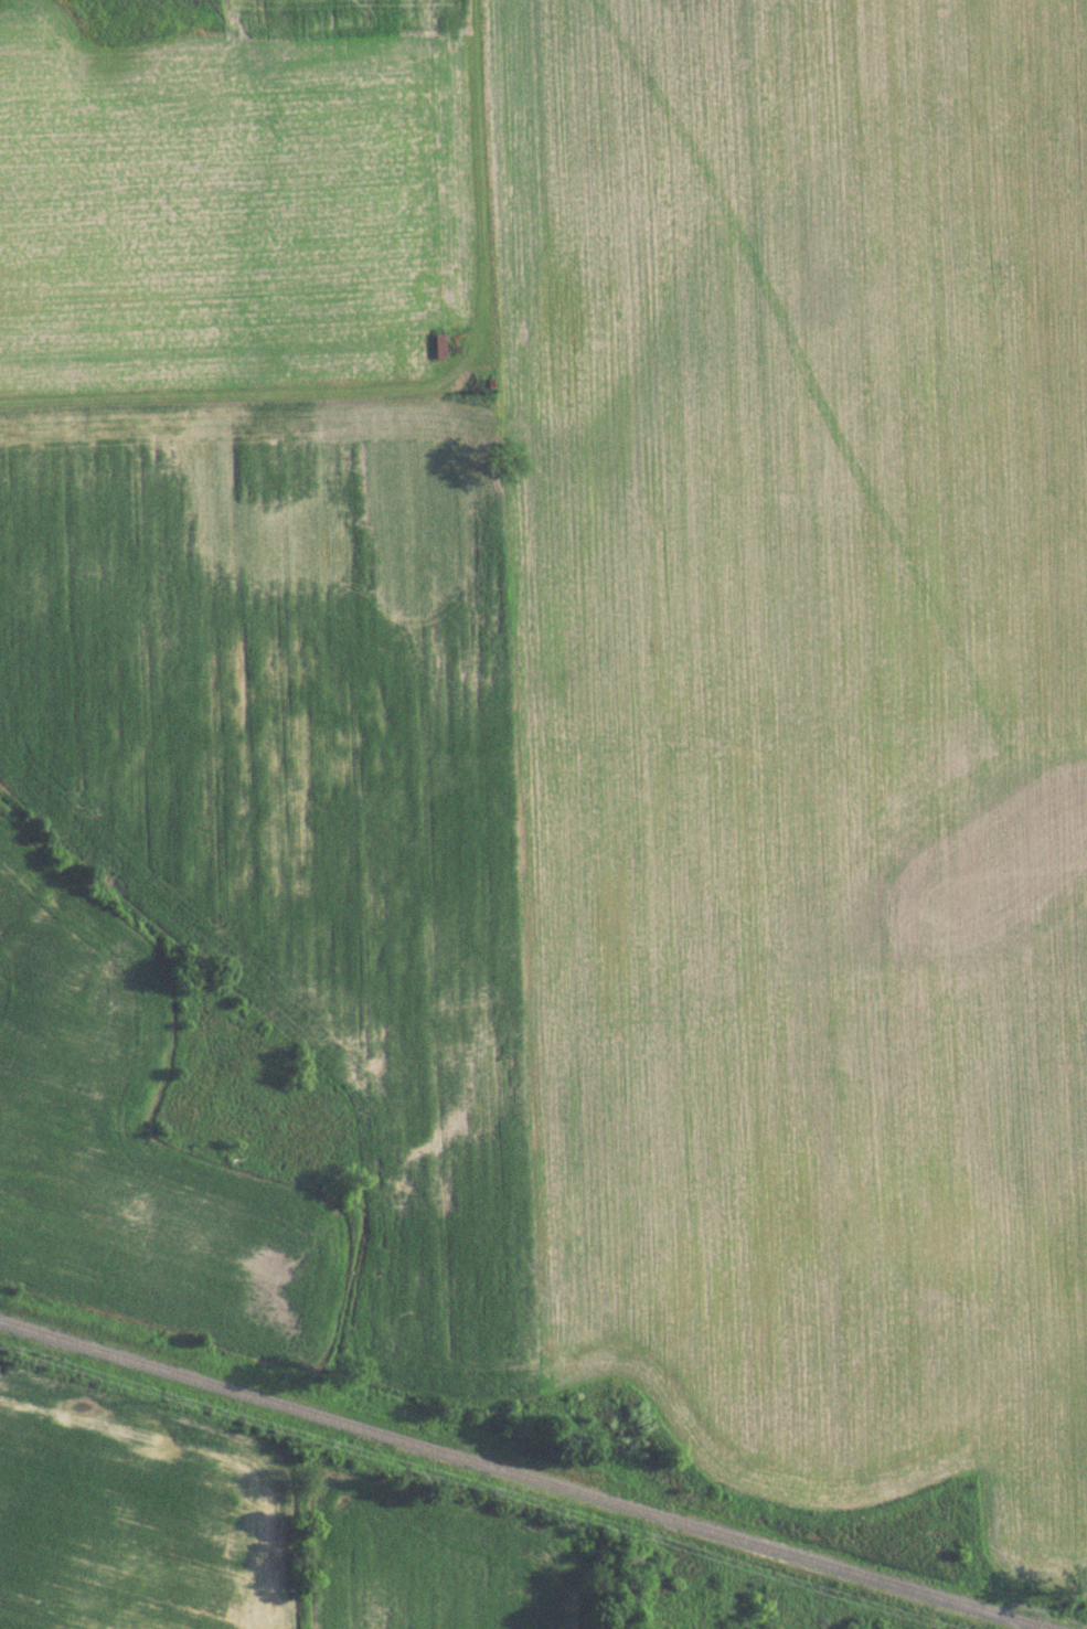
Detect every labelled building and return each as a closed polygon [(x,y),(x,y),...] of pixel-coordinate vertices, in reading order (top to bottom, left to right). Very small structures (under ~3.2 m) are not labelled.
[(432,334),(432,358),(442,358),(442,334),(432,334)]
